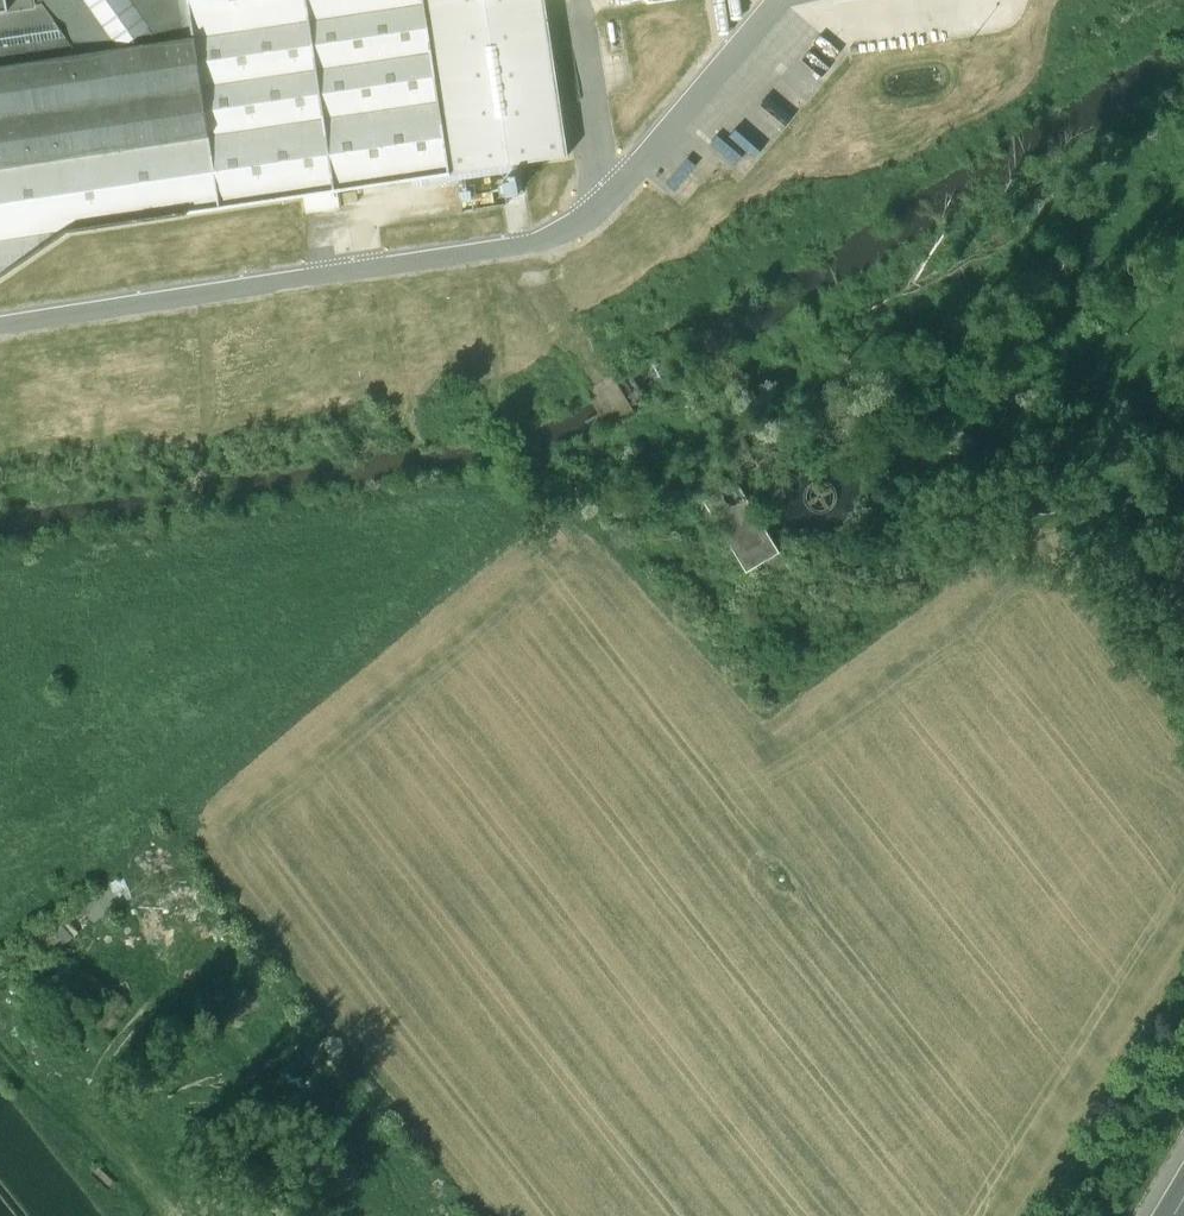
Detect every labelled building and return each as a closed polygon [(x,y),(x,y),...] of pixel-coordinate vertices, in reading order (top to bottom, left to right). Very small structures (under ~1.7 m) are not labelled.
[(71,230),(79,229),(79,230),(139,221),(139,220),(305,196),(308,213),(340,208),(337,191),(569,156),(546,0),(0,0),(0,278),(71,230)] [(747,480),(769,466),(750,436),(693,471),(753,567),(759,571),(766,567),(780,587),(804,572),(747,480)] [(789,518),(792,524),(796,529),(801,534),(807,537),(813,540),(819,542),(826,543),(833,543),(839,543),(846,541),(852,538),(858,535),(863,530),(868,525),(871,520),(874,514),(876,507),(877,501),(877,494),(877,487),(875,481),(872,475),(869,469),(864,464),(859,459),(854,456),(848,453),(841,451),(835,450),(828,449),(821,450),(815,452),(809,455),(803,458),(798,463),(793,468),(789,473),(786,479),(784,486),(783,492),(783,499),(784,506),(786,512),(789,518)] [(106,884),(54,921),(78,953),(130,916),(106,884)] [(82,966),(74,975),(101,996),(108,986),(82,966)]
